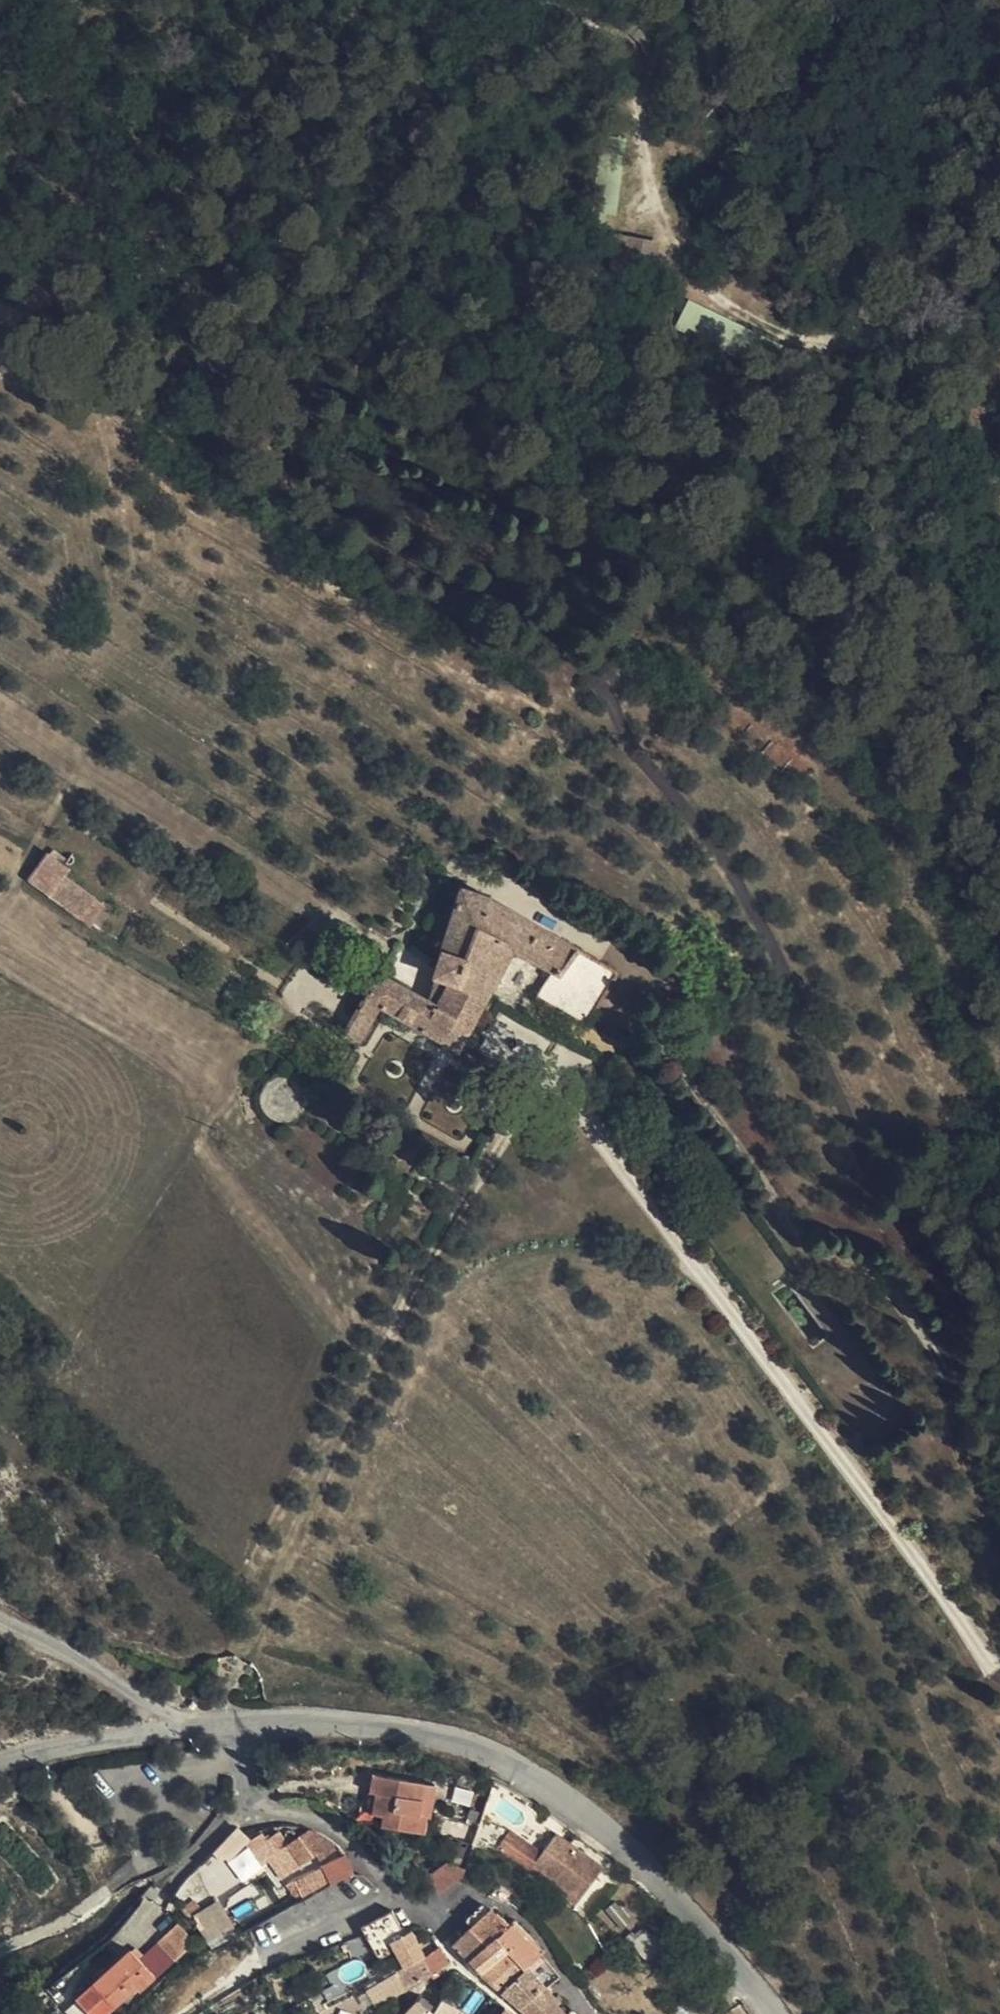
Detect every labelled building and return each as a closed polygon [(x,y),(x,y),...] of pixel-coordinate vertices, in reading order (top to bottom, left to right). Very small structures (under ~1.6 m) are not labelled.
[(67,885),(45,869),(28,893),(87,936),(101,916),(65,890),(67,885)] [(486,895),(458,886),(431,1014),(380,988),(345,1050),(357,1059),(381,1016),(457,1051),(511,943),(550,963),(539,990),(589,1018),(619,963),(486,895)] [(435,1796),(375,1775),(359,1817),(378,1823),(377,1829),(420,1844),(435,1796)] [(466,1827),(478,1796),(459,1789),(448,1820),(466,1827)] [(440,1840),(431,1862),(447,1868),(454,1863),(459,1847),(440,1840)] [(570,1906),(600,1869),(582,1852),(570,1843),(563,1851),(549,1840),(524,1870),(570,1906)] [(323,1863),(331,1883),(358,1872),(349,1852),(323,1863)] [(300,1879),(284,1857),(267,1867),(283,1889),(300,1879)] [(296,1859),(284,1857),(300,1879),(313,1871),(306,1866),(296,1859)] [(283,1889),(267,1867),(258,1873),(251,1862),(232,1875),(253,1907),(283,1889)] [(431,1862),(422,1886),(439,1891),(447,1868),(431,1862)] [(294,1893),(301,1910),(324,1900),(317,1883),(294,1893)] [(219,1895),(193,1912),(214,1945),(240,1928),(219,1895)] [(375,1949),(408,1933),(395,1907),(363,1923),(375,1949)] [(449,1949),(466,1933),(461,1928),(445,1945),(449,1949)] [(466,1972),(475,1962),(487,1951),(468,1931),(466,1933),(449,1949),(447,1951),(466,1972)] [(213,1948),(202,1934),(177,1953),(190,1968),(213,1948)] [(137,1984),(155,1967),(137,1949),(119,1967),(137,1984)] [(430,1968),(450,1987),(466,1972),(447,1951),(430,1968)] [(490,2009),(501,1998),(519,1981),(502,1964),(487,1951),(475,1962),(486,1974),(463,1999),(479,2013),(484,2013),(490,2009)] [(450,1987),(463,1999),(486,1974),(475,1962),(466,1972),(450,1987)] [(377,1977),(387,1995),(404,1984),(393,1967),(377,1977)] [(58,2004),(67,2013),(86,2013),(93,2006),(100,2012),(114,1996),(89,1973),(58,2004)] [(387,1995),(395,2009),(427,1988),(420,1975),(404,1984),(387,1995)] [(501,1998),(518,2013),(520,2013),(525,2010),(537,1998),(519,1981),(501,1998)] [(395,2009),(387,1995),(374,2003),(381,2013),(388,2013),(395,2009)] [(501,1998),(490,2009),(496,2013),(518,2013),(501,1998)] [(58,2004),(48,2013),(67,2013),(58,2004)]
